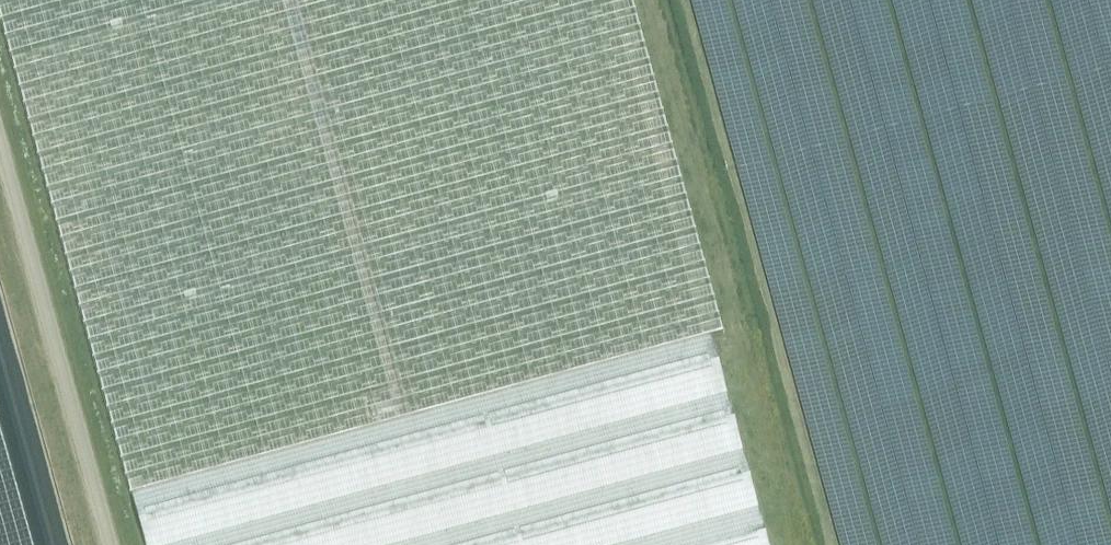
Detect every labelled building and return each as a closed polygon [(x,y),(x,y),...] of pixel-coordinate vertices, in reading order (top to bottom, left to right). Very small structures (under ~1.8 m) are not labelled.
[(711,341),(723,337),(631,0),(0,0),(0,17),(132,499),(711,341)] [(132,499),(144,544),(767,544),(711,341),(132,499)]
